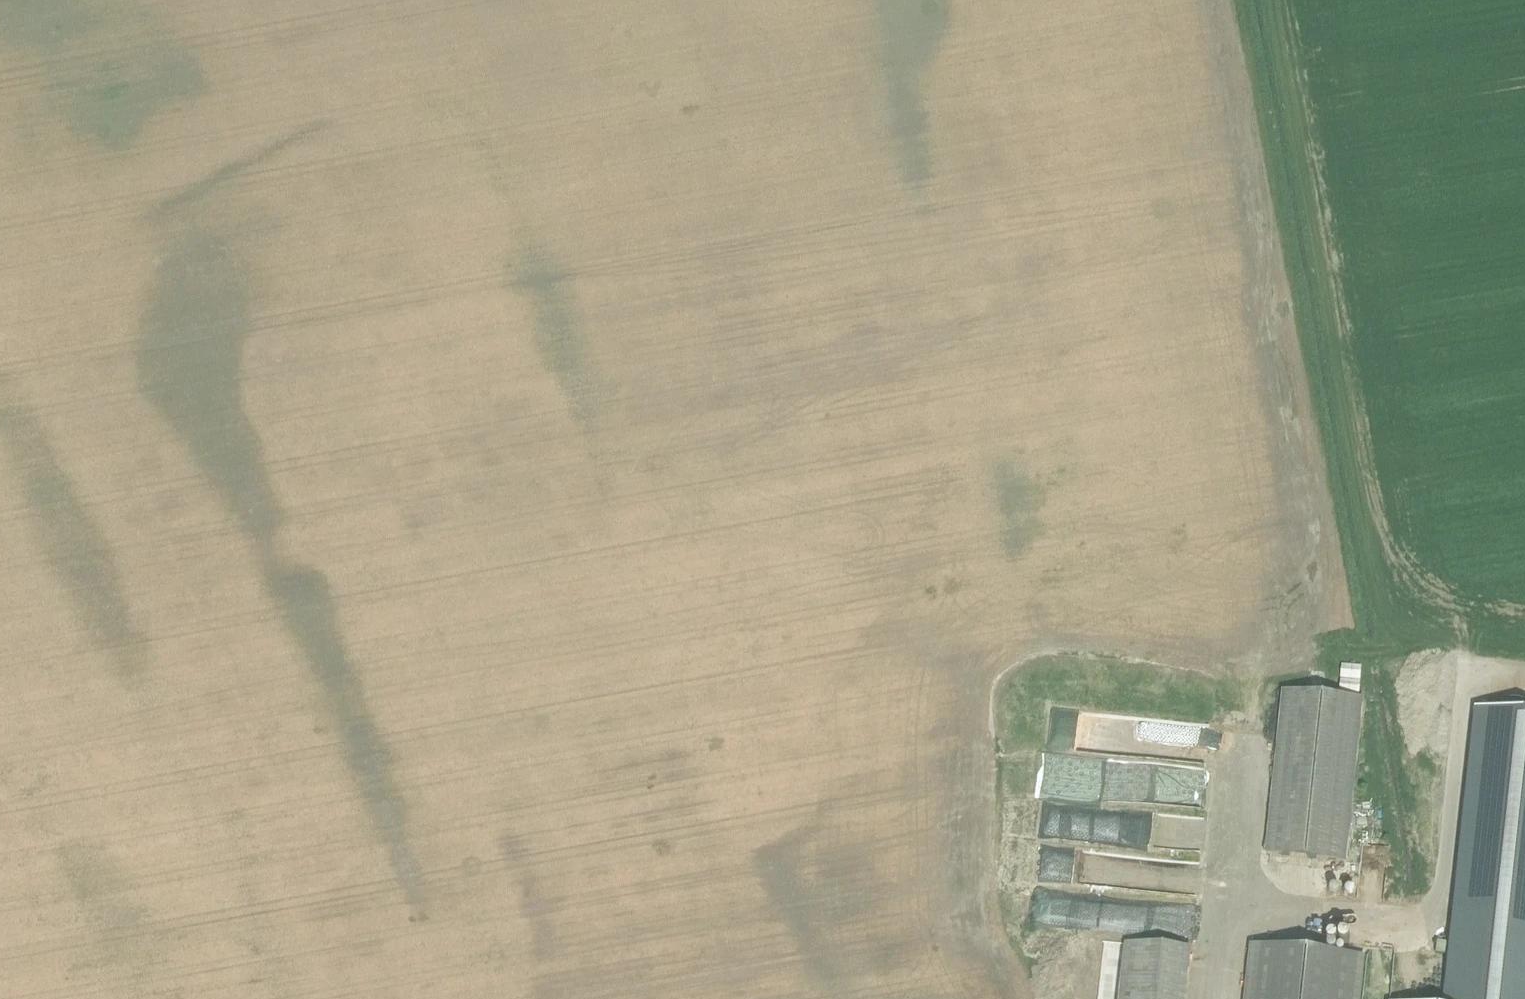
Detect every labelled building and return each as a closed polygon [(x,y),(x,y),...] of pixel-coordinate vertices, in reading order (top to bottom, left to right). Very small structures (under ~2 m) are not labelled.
[(1343,862),(1360,700),(1283,692),(1266,853),(1343,862)] [(1524,710),(1524,699),(1509,699),(1509,709),(1524,710)] [(1475,711),(1444,998),(1524,998),(1524,716),(1475,711)] [(1140,754),(1205,763),(1210,727),(1146,718),(1140,754)] [(1190,950),(1125,943),(1119,998),(1184,998),(1190,950)] [(1361,958),(1249,946),(1244,998),(1357,998),(1361,958)]
